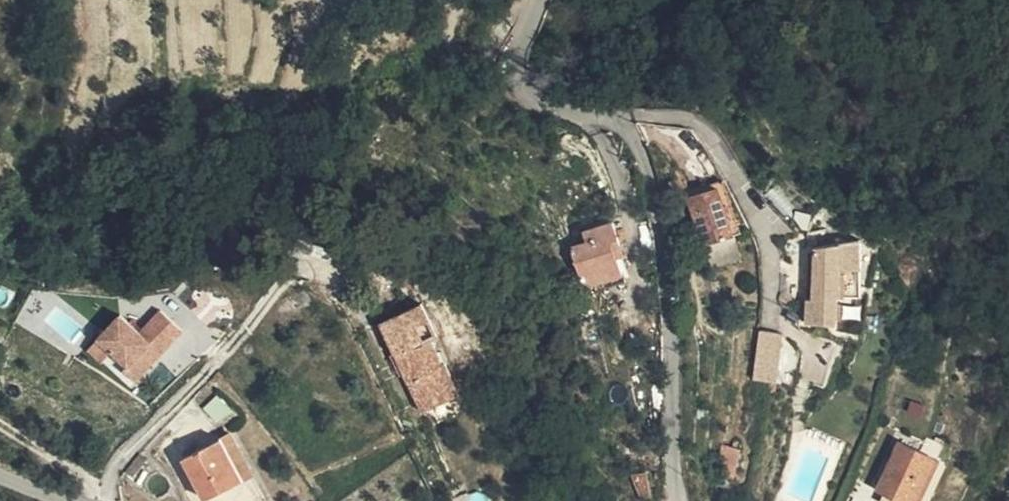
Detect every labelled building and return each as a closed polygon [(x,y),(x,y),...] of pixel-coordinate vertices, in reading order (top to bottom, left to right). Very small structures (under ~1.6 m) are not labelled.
[(725,177),(696,185),(722,266),(752,256),(725,177)] [(617,215),(586,227),(591,244),(577,250),(591,288),(628,274),(616,241),(625,238),(617,215)] [(838,272),(885,272),(883,241),(862,243),(837,247),(838,272)] [(887,297),(885,272),(838,272),(838,289),(832,290),(833,322),(849,323),(849,299),(887,297)] [(445,316),(427,326),(471,404),(486,395),(475,373),(472,374),(457,348),(462,344),(445,316)] [(778,374),(798,377),(803,328),(786,325),(778,374)] [(471,404),(427,326),(405,338),(450,416),(471,404)] [(803,328),(798,377),(800,377),(807,329),(803,328)] [(753,381),(777,382),(780,333),(755,331),(753,381)] [(152,364),(121,337),(97,360),(126,389),(123,393),(134,404),(153,387),(142,375),(152,364)] [(486,395),(471,404),(475,413),(490,404),(486,395)] [(955,448),(918,435),(901,483),(938,496),(955,448)] [(236,444),(256,481),(270,474),(250,437),(236,444)] [(212,456),(244,489),(256,481),(236,444),(212,456)] [(244,489),(212,456),(199,463),(218,500),(221,500),(244,489)]
